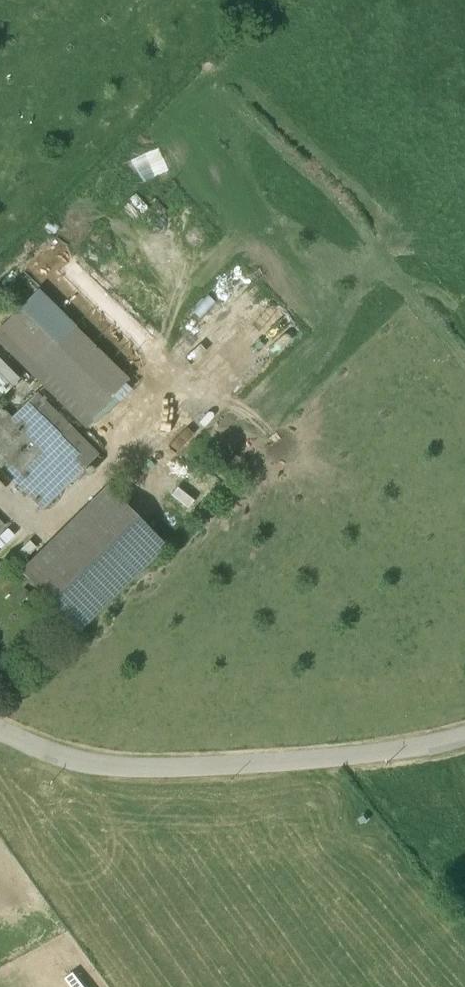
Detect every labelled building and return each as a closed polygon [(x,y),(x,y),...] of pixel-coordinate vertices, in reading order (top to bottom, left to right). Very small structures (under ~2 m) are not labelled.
[(120,161),(139,181),(162,159),(144,139),(120,161)] [(75,324),(40,288),(18,309),(54,345),(75,324)] [(18,309),(0,326),(0,327),(91,419),(131,379),(75,324),(54,345),(18,309)] [(19,379),(0,360),(0,398),(19,379)] [(36,393),(11,418),(50,456),(25,480),(19,487),(42,510),(98,454),(36,393)] [(0,407),(0,455),(25,480),(50,456),(11,418),(0,407)] [(0,455),(0,468),(19,487),(25,480),(0,455)] [(107,488),(21,572),(77,629),(78,629),(163,546),(162,545),(163,545),(107,488)]
